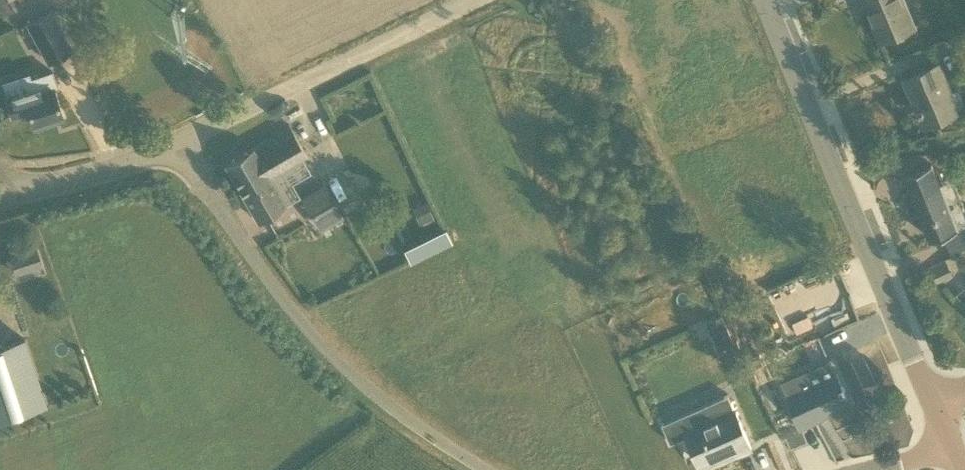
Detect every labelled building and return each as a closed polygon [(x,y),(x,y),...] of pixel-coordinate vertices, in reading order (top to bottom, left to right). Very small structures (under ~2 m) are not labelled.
[(15,9),(30,0),(9,0),(15,9)] [(915,26),(905,0),(864,0),(881,40),(915,26)] [(51,65),(73,53),(51,14),(29,26),(51,65)] [(925,126),(960,111),(941,62),(905,77),(925,126)] [(34,125),(62,116),(53,88),(58,87),(53,71),(31,78),(34,88),(7,97),(13,117),(30,112),(34,125)] [(242,192),(270,176),(269,174),(306,153),(290,126),(225,163),(242,192)] [(912,193),(930,237),(964,223),(964,207),(963,202),(950,207),(932,163),(905,174),(912,193)] [(259,221),(287,205),(270,176),(242,192),(259,221)] [(326,184),(303,198),(323,232),(346,218),(326,184)] [(427,200),(413,206),(420,223),(434,216),(427,200)] [(410,260),(453,242),(446,227),(404,245),(410,260)] [(39,249),(11,257),(16,274),(44,266),(39,249)] [(780,288),(793,314),(804,308),(800,300),(833,283),(823,265),(780,288)] [(934,266),(925,270),(932,285),(941,281),(934,266)] [(773,287),(736,303),(756,347),(793,330),(773,287)] [(723,315),(707,322),(713,335),(729,328),(723,315)] [(43,401),(21,335),(0,342),(0,415),(43,401)] [(842,386),(837,374),(789,396),(800,425),(814,419),(819,417),(818,413),(848,399),(844,391),(846,390),(843,386),(842,386)] [(736,454),(752,447),(731,399),(698,414),(701,420),(684,427),(700,464),(733,449),(736,454)]
